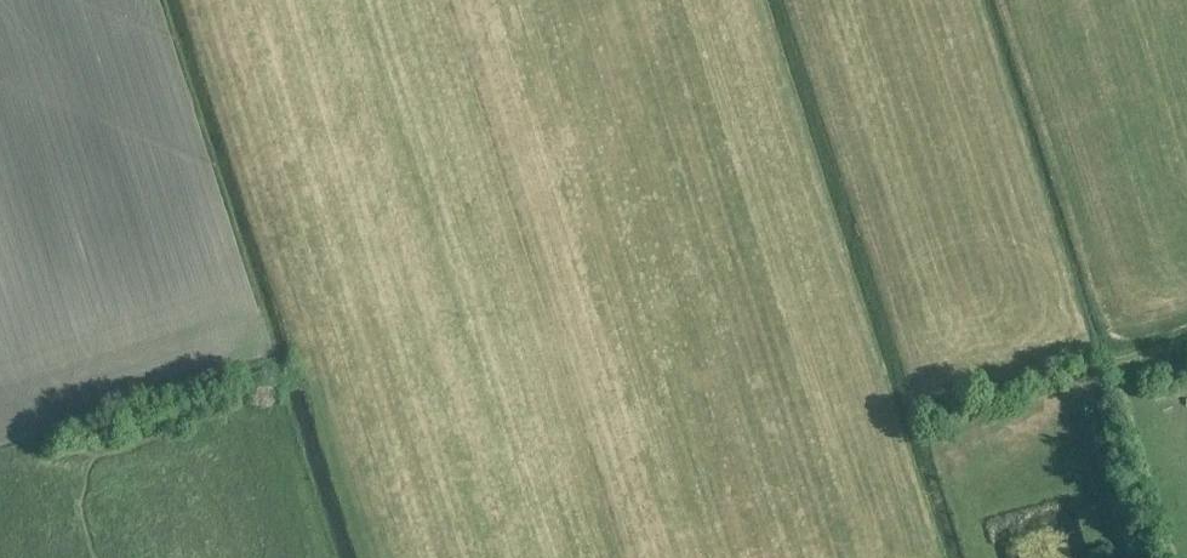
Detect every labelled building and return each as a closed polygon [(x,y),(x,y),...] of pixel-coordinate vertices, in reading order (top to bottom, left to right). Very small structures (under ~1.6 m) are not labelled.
[(1109,557),(1123,557),(1119,539),(1105,542),(1109,557)]
